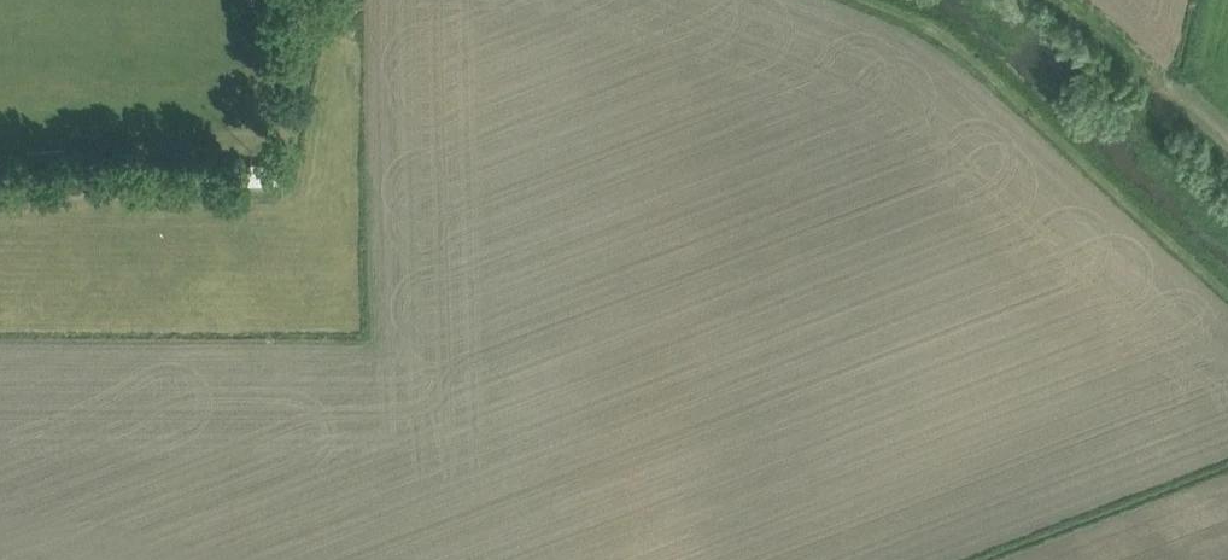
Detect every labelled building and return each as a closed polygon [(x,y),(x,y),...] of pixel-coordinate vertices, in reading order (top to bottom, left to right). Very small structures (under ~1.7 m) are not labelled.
[(277,189),(276,159),(245,160),(246,190),(277,189)]
